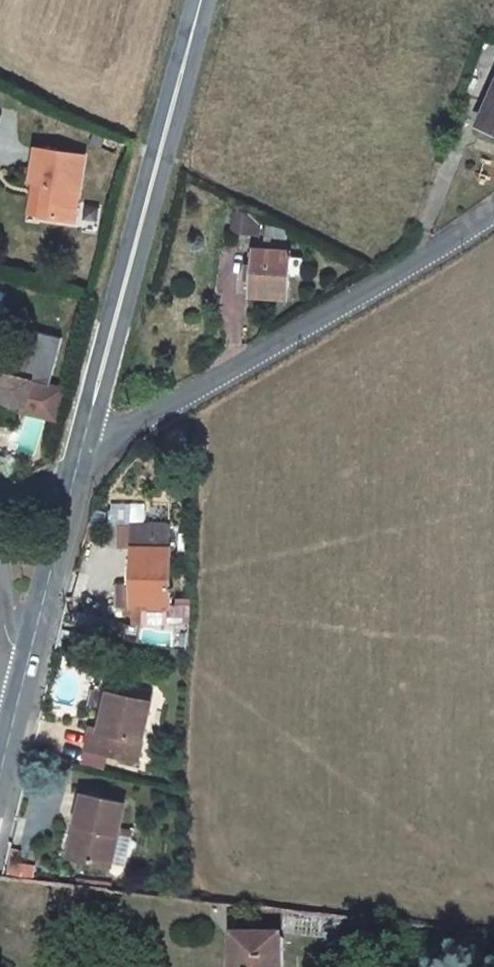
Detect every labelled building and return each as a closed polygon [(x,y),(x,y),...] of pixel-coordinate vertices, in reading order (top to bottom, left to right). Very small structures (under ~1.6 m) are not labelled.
[(471,114),(493,124),(493,62),(471,114)] [(70,154),(21,145),(16,179),(30,182),(24,215),(58,220),(70,154)] [(276,253),(240,249),(234,294),(271,298),(276,253)] [(6,395),(5,402),(39,408),(43,376),(0,369),(0,395),(6,395)] [(142,558),(141,616),(154,617),(153,632),(179,632),(179,559),(179,536),(142,536),(142,558)] [(93,732),(88,752),(141,763),(153,705),(112,696),(104,735),(93,732)] [(94,797),(79,860),(117,869),(131,805),(94,797)] [(244,937),(243,966),(292,966),(292,937),(244,937)]
